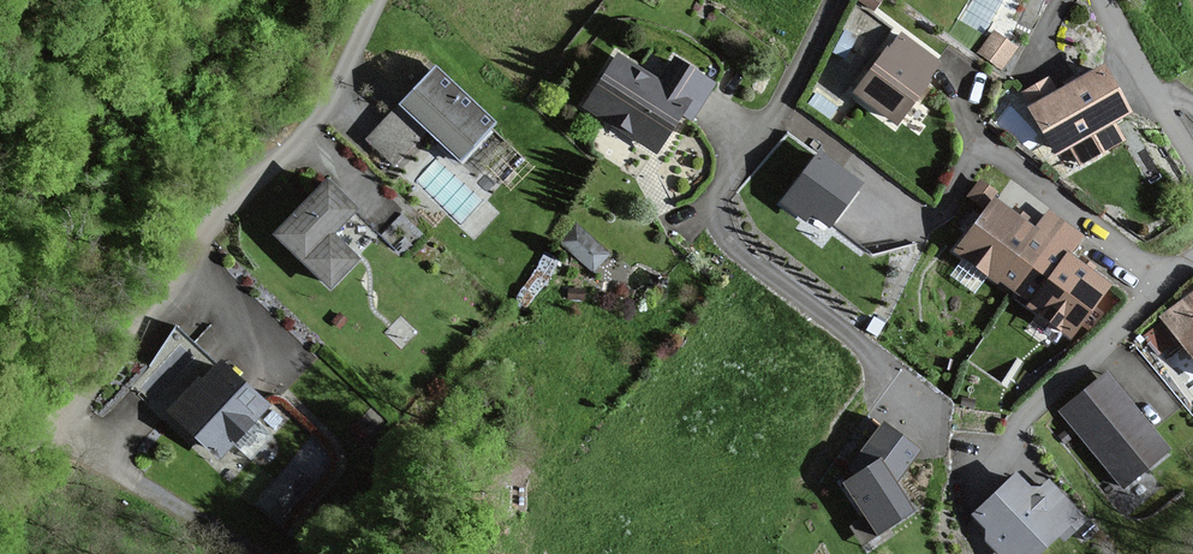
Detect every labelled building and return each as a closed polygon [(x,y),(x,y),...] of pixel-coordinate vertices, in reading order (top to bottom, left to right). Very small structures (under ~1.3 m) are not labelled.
[(992,30),(976,52),(1001,71),(1017,48),(992,30)] [(936,62),(898,35),(856,94),(894,122),(936,62)] [(617,55),(584,104),(654,150),(681,109),(690,115),(711,83),(671,57),(656,81),(617,55)] [(1029,106),(1026,109),(1053,158),(1068,150),(1079,166),(1122,140),(1113,123),(1128,112),(1100,65),(1055,90),(1048,77),(1020,94),(1029,106)] [(488,125),(432,71),(368,138),(393,161),(424,129),(456,159),(488,125)] [(826,226),(857,186),(817,156),(781,203),(804,220),(809,213),(826,226)] [(352,210),(322,182),(273,235),(329,287),(355,259),(329,234),(352,210)] [(991,201),(957,251),(1030,302),(1063,255),(1078,235),(1047,214),(1038,227),(1014,209),(1010,215),(991,201)] [(574,224),(558,242),(594,274),(611,256),(574,224)] [(1069,337),(1106,285),(1063,255),(1030,302),(1027,307),(1069,337)] [(1157,318),(1192,366),(1192,290),(1157,318)] [(1141,335),(1157,356),(1171,346),(1156,324),(1141,335)] [(217,462),(268,409),(217,361),(199,381),(196,378),(164,412),(191,438),(217,462)] [(1105,372),(1057,411),(1122,489),(1170,452),(1105,372)] [(839,484),(874,537),(912,512),(894,484),(918,452),(880,424),(847,468),(852,475),(839,484)] [(289,465),(255,505),(277,523),(311,483),(289,465)] [(969,517),(981,529),(983,540),(997,553),(1041,553),(1059,539),(1063,543),(1085,521),(1048,480),(1038,488),(1028,489),(1014,474),(969,517)]
